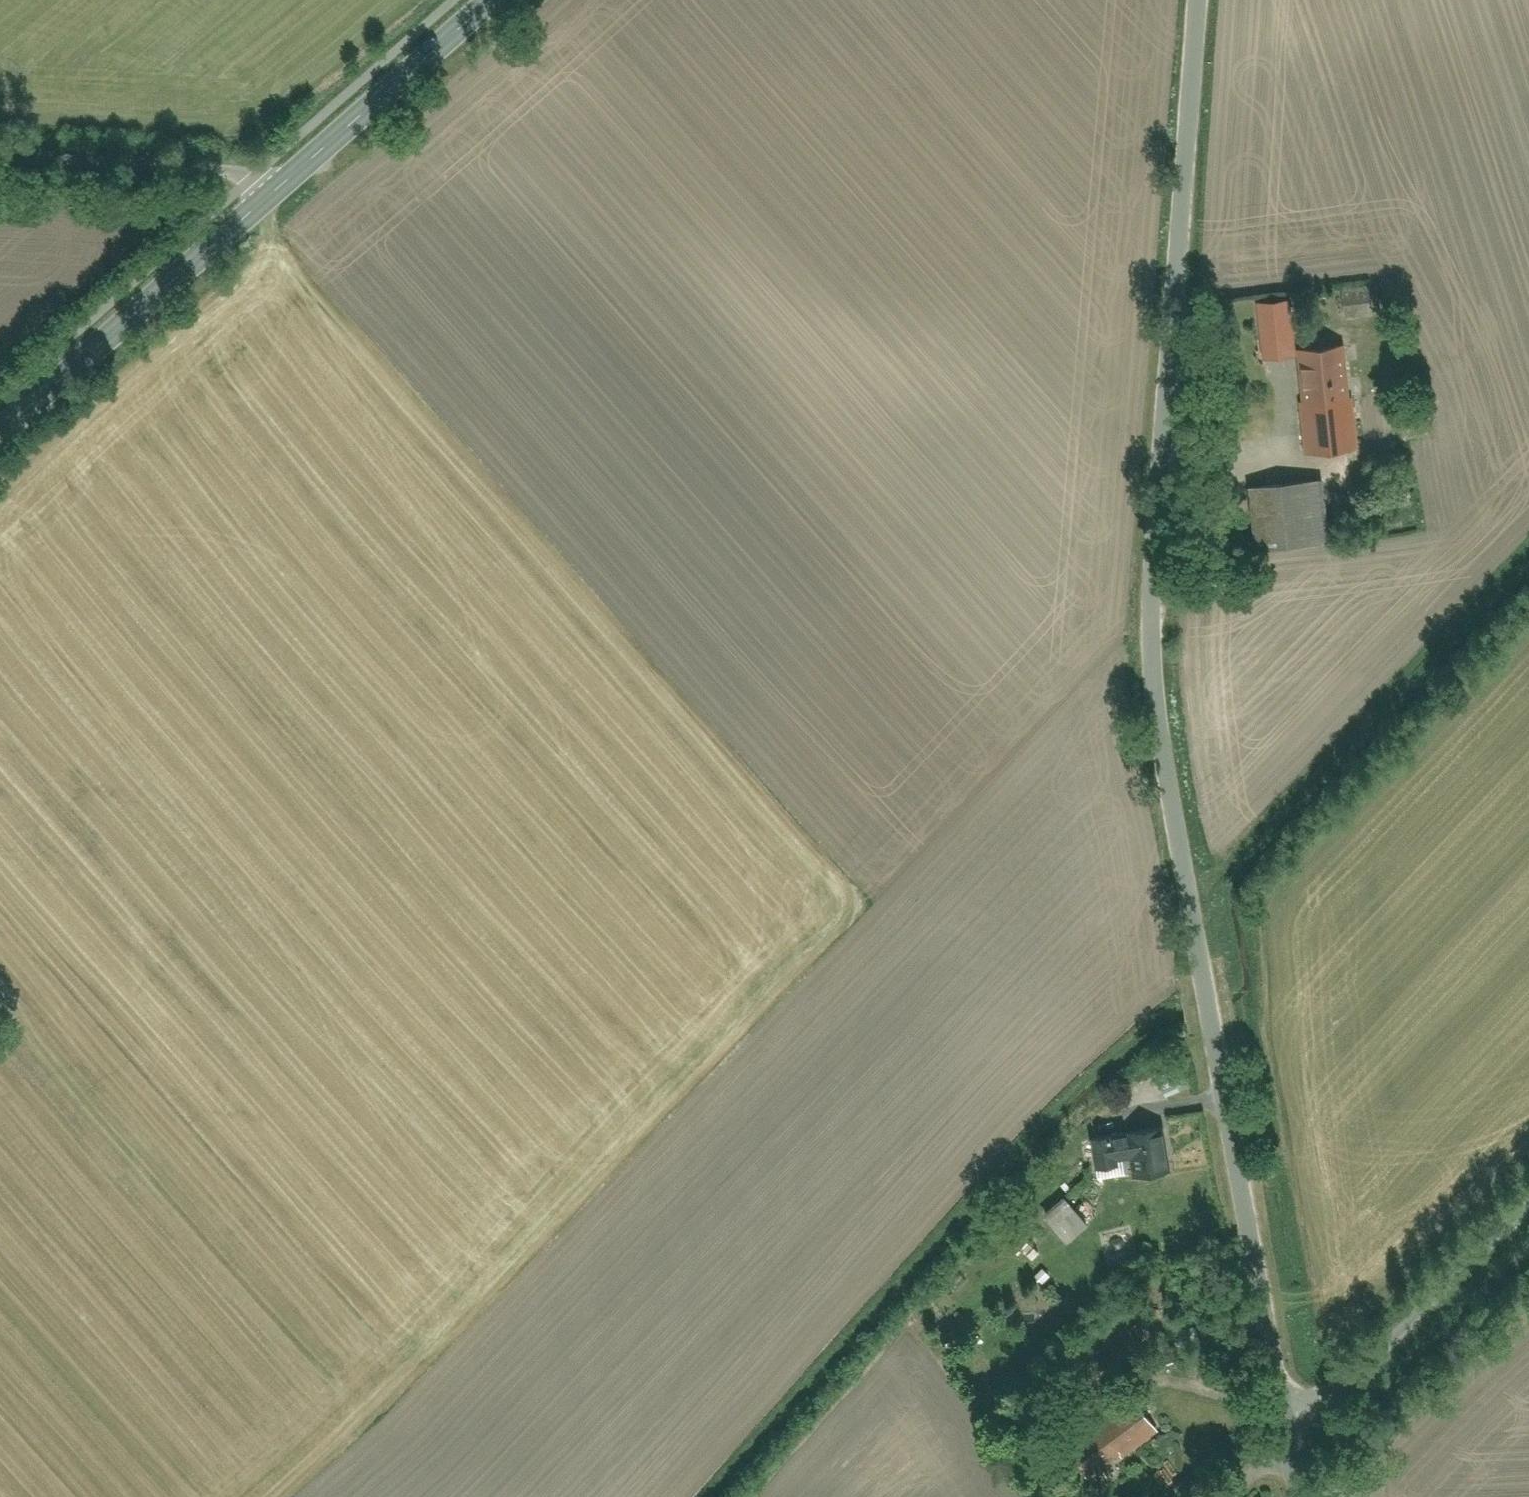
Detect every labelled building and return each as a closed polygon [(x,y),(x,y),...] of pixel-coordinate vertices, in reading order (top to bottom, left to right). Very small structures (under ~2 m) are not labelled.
[(1354,301),(1354,313),(1377,312),(1376,300),(1354,301)] [(1298,355),(1295,304),(1262,306),(1266,357),(1298,355)] [(1310,452),(1361,447),(1352,348),(1301,353),(1310,452)] [(1267,549),(1332,543),(1327,482),(1261,488),(1267,549)] [(1135,1168),(1137,1183),(1178,1177),(1170,1124),(1099,1135),(1104,1173),(1135,1168)] [(1046,1218),(1071,1247),(1095,1227),(1071,1198),(1046,1218)] [(1071,1448),(1098,1487),(1159,1446),(1132,1407),(1071,1448)]
